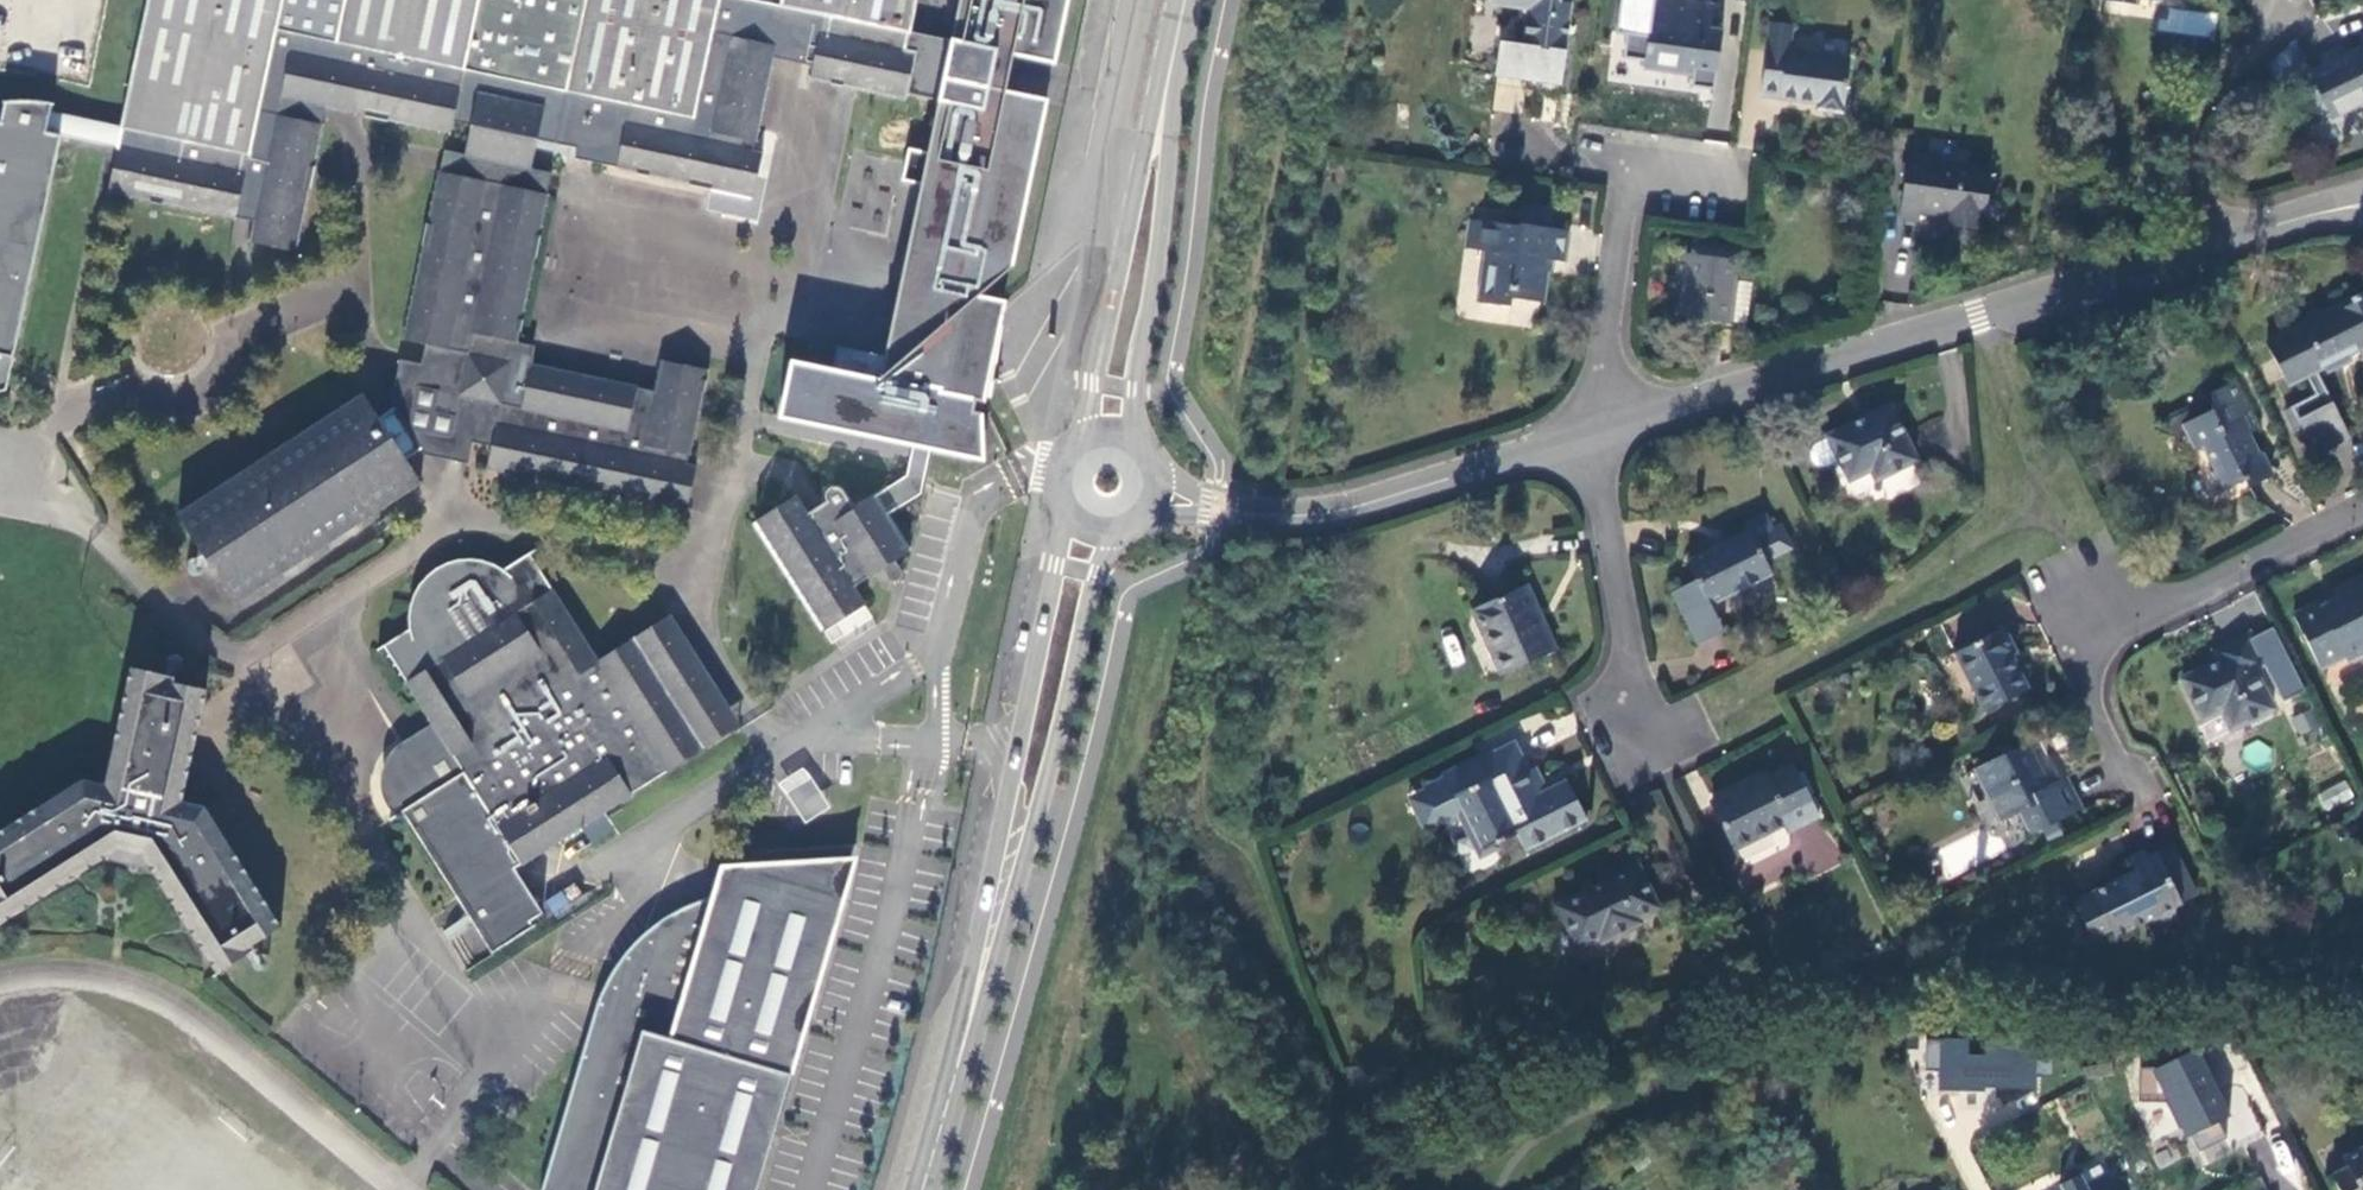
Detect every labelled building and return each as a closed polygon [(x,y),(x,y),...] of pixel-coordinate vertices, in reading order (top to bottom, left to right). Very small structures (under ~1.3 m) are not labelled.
[(7,391),(60,135),(118,147),(109,190),(256,221),(252,242),(293,251),(322,124),(308,121),(313,103),(326,105),(450,132),(453,121),(470,126),(464,154),(459,153),(454,174),(441,171),(406,341),(425,344),(421,364),(400,360),(391,402),(395,408),(379,417),(365,396),(178,517),(235,604),(420,483),(407,460),(421,450),(425,454),(468,463),(473,444),(492,448),(488,467),(687,509),(697,465),(686,462),(672,460),(674,453),(688,456),(706,371),(664,362),(656,392),(654,401),(636,396),(637,387),(534,365),(517,343),(547,192),(536,190),(541,170),(531,167),(537,140),(577,149),(576,158),(755,196),(765,154),(752,151),(742,149),(744,140),(754,141),(772,57),(775,44),(816,54),(813,67),(811,78),(941,104),(885,384),(792,363),(780,420),(984,462),(984,415),(974,413),(976,402),(985,403),(1006,303),(978,297),(1013,266),(1048,102),(1070,0),(961,0),(949,59),(906,50),(917,0),(150,0),(122,129),(51,113),(52,104),(38,101),(18,100),(6,103),(2,123),(0,123),(0,393),(7,391)] [(1500,44),(1496,72),(1561,83),(1570,17),(1552,14),(1553,4),(1561,5),(1561,0),(1496,0),(1501,7),(1526,11),(1522,47),(1500,44)] [(1712,90),(1719,33),(1710,31),(1711,9),(1653,1),(1653,0),(1620,0),(1617,19),(1628,20),(1624,47),(1646,51),(1644,69),(1692,77),(1691,87),(1712,90)] [(2213,38),(2217,14),(2161,5),(2157,30),(2213,38)] [(1788,54),(1791,28),(1769,25),(1759,98),(1816,106),(1815,112),(1842,115),(1849,62),(1788,54)] [(772,57),(813,67),(816,54),(775,44),(772,57)] [(2306,72),(2330,122),(2362,106),(2362,45),(2306,72)] [(322,124),(326,105),(313,103),(308,121),(322,124)] [(752,151),(754,141),(744,140),(742,149),(752,151)] [(446,150),(441,171),(454,174),(459,153),(446,150)] [(1982,226),(1990,173),(1926,164),(1927,156),(1908,154),(1901,200),(1919,204),(1918,215),(1945,219),(1944,221),(1982,226)] [(551,172),(541,170),(536,190),(547,192),(551,172)] [(1918,225),(1918,215),(1919,204),(1901,200),(1897,221),(1918,225)] [(1554,211),(1521,206),(1518,226),(1479,221),(1474,250),(1485,253),(1479,302),(1508,306),(1509,299),(1538,303),(1544,260),(1560,263),(1564,232),(1552,230),(1554,211)] [(1459,249),(1474,250),(1479,221),(1464,219),(1459,249)] [(1981,233),(1982,226),(1944,221),(1944,227),(1981,233)] [(1692,244),(1690,255),(1737,262),(1738,250),(1692,244)] [(1681,318),(1722,325),(1728,325),(1728,323),(1744,325),(1750,284),(1734,281),(1737,262),(1690,255),(1679,254),(1675,282),(1684,284),(1681,318)] [(2317,455),(2348,438),(2316,373),(2324,369),(2327,374),(2350,362),(2347,357),(2362,350),(2362,297),(2352,302),(2353,304),(2269,346),(2289,385),(2305,378),(2315,398),(2292,410),(2315,455),(2317,455)] [(2259,432),(2235,385),(2213,395),(2212,412),(2183,426),(2196,452),(2203,448),(2216,473),(2213,475),(2222,493),(2246,480),(2251,487),(2272,477),(2261,456),(2258,457),(2249,437),(2259,432)] [(656,392),(637,387),(636,396),(654,401),(656,392)] [(1888,408),(1826,438),(1849,481),(1870,472),(1876,481),(1915,462),(1888,408)] [(686,462),(688,456),(674,453),(672,460),(686,462)] [(758,521),(827,629),(866,605),(854,587),(883,569),(891,583),(896,583),(900,580),(903,576),(903,572),(896,560),(908,553),(885,516),(899,507),(887,489),(854,509),(843,491),(834,488),(828,492),(826,497),(829,502),(809,515),(797,497),(758,521)] [(1672,593),(1696,644),(1723,631),(1710,605),(1770,576),(1764,565),(1791,551),(1779,527),(1770,531),(1763,515),(1742,525),(1747,534),(1687,563),(1695,581),(1672,593)] [(448,567),(440,571),(430,577),(422,586),(415,596),(411,607),(409,619),(409,631),(384,647),(432,722),(464,771),(401,812),(459,902),(464,900),(470,909),(468,916),(472,921),(480,924),(486,934),(492,953),(535,927),(531,921),(543,913),(514,869),(668,772),(600,661),(597,662),(529,555),(502,573),(486,564),(462,564),(448,567)] [(2319,671),(2343,659),(2345,661),(2362,653),(2362,578),(2333,592),(2337,601),(2322,608),(2319,605),(2293,618),(2319,671)] [(1525,586),(1473,610),(1484,635),(1490,632),(1508,671),(1554,649),(1525,586)] [(671,618),(600,661),(668,772),(740,727),(671,618)] [(2004,629),(1955,655),(1984,712),(2027,691),(2009,657),(2015,653),(2004,629)] [(2272,630),(2251,640),(2249,635),(2214,653),(2218,662),(2183,681),(2204,723),(2222,715),(2231,732),(2272,711),(2254,673),(2264,668),(2283,705),(2305,694),(2272,630)] [(1502,674),(1508,671),(1490,632),(1484,635),(1502,674)] [(0,832),(0,923),(0,924),(105,859),(150,868),(217,973),(247,955),(244,951),(281,927),(205,807),(183,801),(206,691),(173,682),(175,676),(130,665),(103,783),(84,779),(0,832)] [(2345,674),(2344,681),(2362,683),(2362,676),(2345,674)] [(2310,709),(2291,716),(2297,735),(2317,728),(2310,709)] [(395,816),(401,812),(464,771),(432,722),(418,730),(408,737),(398,745),(390,755),(383,765),(380,775),(380,784),(381,794),(385,803),(395,816)] [(2028,743),(1977,769),(2003,821),(2021,812),(2033,833),(2080,810),(2064,778),(2050,786),(2028,743)] [(1528,772),(1513,744),(1425,788),(1436,808),(1456,799),(1464,814),(1483,850),(1517,834),(1525,849),(1584,820),(1565,782),(1549,789),(1539,793),(1528,772)] [(803,824),(830,808),(805,765),(778,781),(803,824)] [(1711,804),(1734,849),(1785,824),(1789,830),(1817,817),(1793,767),(1768,778),(1767,776),(1711,804)] [(1538,768),(1528,772),(1539,793),(1549,789),(1538,768)] [(2347,781),(2317,792),(2324,811),(2354,799),(2347,781)] [(1436,808),(1425,788),(1406,798),(1424,834),(1464,814),(1456,799),(1436,808)] [(2095,901),(2080,909),(2077,911),(2092,940),(2110,932),(2114,938),(2150,920),(2160,926),(2179,916),(2180,904),(2196,896),(2170,845),(2148,857),(2130,866),(2133,872),(2091,894),(2095,901)] [(2126,857),(2130,866),(2148,857),(2144,849),(2126,857)] [(1637,869),(1558,908),(1578,950),(1599,938),(1603,943),(1641,925),(1638,920),(1658,910),(1637,869)] [(553,918),(570,909),(560,891),(543,901),(553,918)] [(2091,894),(2078,900),(2076,901),(2080,909),(2095,901),(2091,894)] [(662,919),(640,936),(663,943),(675,912),(662,919)] [(467,966),(489,951),(465,915),(443,931),(467,966)] [(596,1004),(593,1013),(615,1018),(623,995),(603,988),(599,996),(596,1004)] [(2017,1057),(1945,1048),(1946,1079),(2016,1089),(2017,1057)] [(2234,1088),(2217,1096),(2195,1052),(2156,1071),(2139,1071),(2138,1104),(2164,1104),(2178,1131),(2185,1127),(2204,1167),(2265,1137),(2242,1091),(2234,1088)] [(2341,1159),(2346,1169),(2330,1177),(2337,1189),(2362,1189),(2362,1147),(2341,1159)] [(541,1189),(584,1189),(593,1166),(555,1152),(541,1189)] [(2104,1177),(2085,1187),(2079,1177),(2059,1187),(2060,1189),(2110,1189),(2104,1177)]
